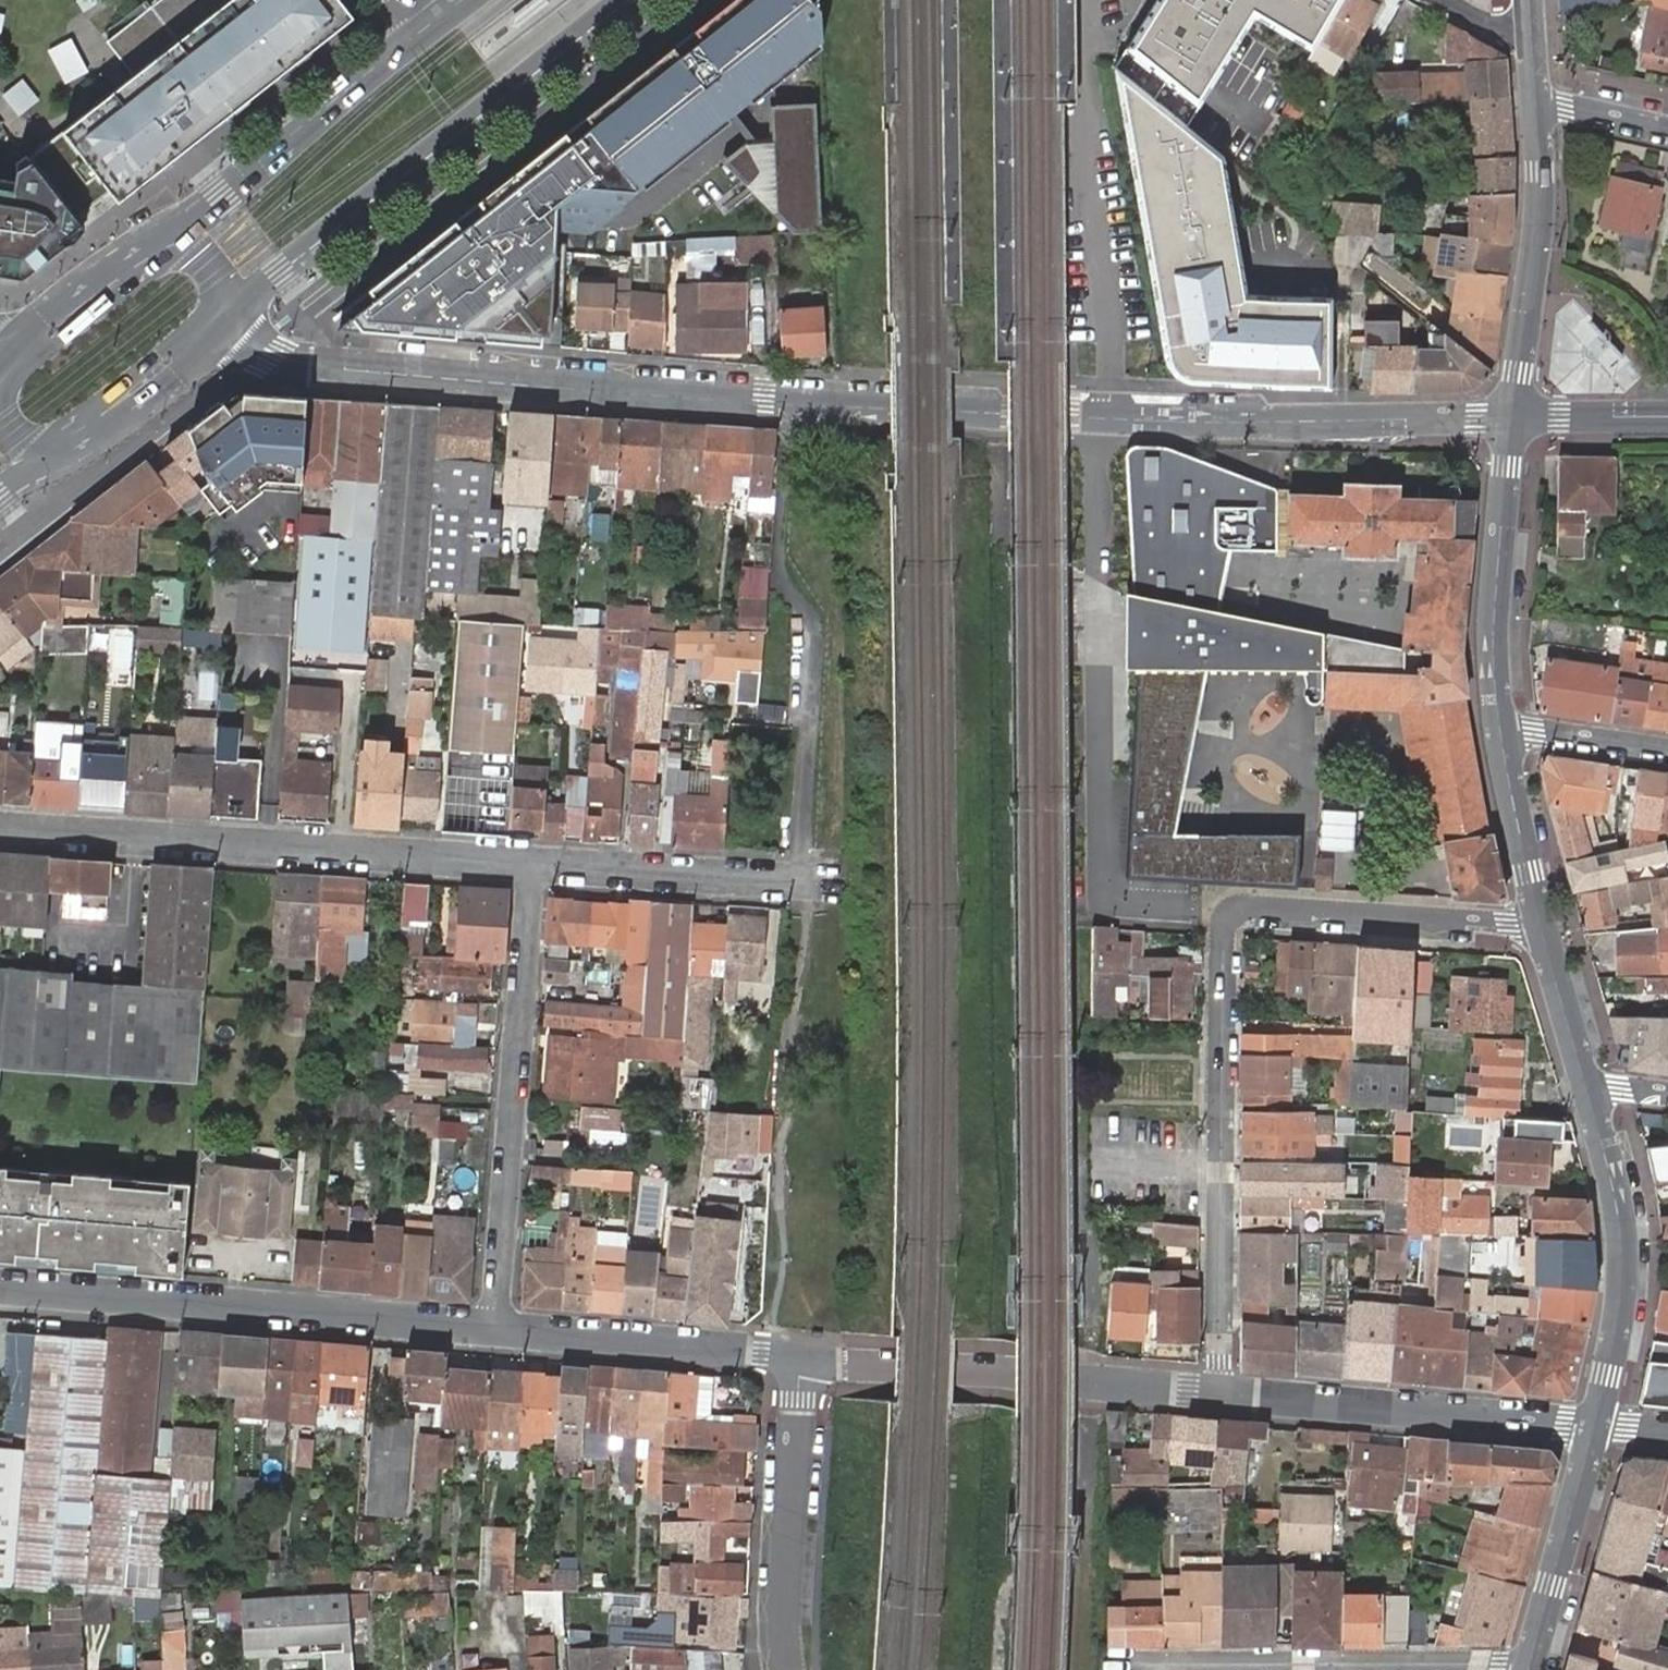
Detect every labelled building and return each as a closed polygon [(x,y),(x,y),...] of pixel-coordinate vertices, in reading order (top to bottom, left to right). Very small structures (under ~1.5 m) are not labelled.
[(80,225),(349,14),(338,0),(153,0),(106,37),(133,71),(26,155),(29,159),(80,225)] [(339,324),(561,342),(561,317),(549,316),(551,253),(552,236),(553,223),(587,225),(726,118),(731,115),(819,48),(817,0),(732,0),(695,30),(701,37),(679,55),(673,48),(637,75),(590,114),(596,122),(573,141),(565,131),(479,199),(486,208),(460,229),(453,220),(369,287),(375,295),(339,324)] [(1121,61),(1198,120),(1254,29),(1302,59),(1337,0),(1160,0),(1121,61)] [(1376,0),(1342,0),(1318,41),(1308,57),(1342,78),(1385,5),(1376,0)] [(1667,9),(1667,0),(1655,0),(1654,6),(1667,9)] [(1654,6),(1644,50),(1647,50),(1644,63),(1667,69),(1667,9),(1654,6)] [(1504,58),(1447,23),(1449,61),(1473,59),(1472,72),(1426,75),(1426,72),(1367,72),(1350,103),(1472,94),(1505,91),(1504,58)] [(65,36),(45,46),(62,79),(83,68),(65,36)] [(1225,156),(1117,71),(1167,368),(1192,382),(1217,383),(1330,386),(1332,295),(1248,292),(1225,156)] [(16,76),(0,89),(0,92),(15,111),(33,97),(16,76)] [(1474,156),(1508,155),(1505,91),(1472,94),(1474,156)] [(811,104),(779,105),(781,138),(784,211),(775,211),(793,230),(819,229),(811,104)] [(744,142),(749,139),(731,115),(726,118),(744,142)] [(781,138),(749,139),(771,168),(749,185),(775,211),(784,211),(781,138)] [(771,168),(749,139),(744,142),(722,159),(749,185),(771,168)] [(1473,194),(1510,195),(1508,155),(1474,156),(1473,194)] [(10,270),(28,266),(80,225),(29,159),(15,169),(13,184),(0,182),(0,269),(10,270)] [(1612,179),(1602,223),(1649,233),(1662,175),(1618,165),(1615,180),(1612,179)] [(1511,222),(1510,195),(1473,194),(1471,222),(1440,218),(1438,237),(1508,245),(1511,222)] [(1331,225),(1347,227),(1348,203),(1333,203),(1331,225)] [(1348,203),(1347,227),(1363,229),(1364,204),(1348,203)] [(1363,229),(1381,231),(1382,206),(1364,204),(1363,229)] [(777,267),(775,231),(731,232),(733,260),(757,259),(757,268),(777,267)] [(1394,232),(1381,231),(1381,245),(1394,248),(1394,232)] [(720,247),(720,233),(698,233),(698,247),(720,247)] [(630,235),(628,235),(627,252),(666,250),(666,234),(660,234),(630,235)] [(549,316),(561,317),(563,237),(552,236),(551,253),(549,316)] [(1504,279),(1508,245),(1438,237),(1427,236),(1426,258),(1459,267),(1504,279)] [(1453,306),(1461,308),(1500,320),(1504,279),(1459,267),(1454,304),(1453,306)] [(674,344),(698,344),(699,285),(698,278),(674,279),(674,344)] [(626,327),(627,292),(611,293),(611,284),(572,284),(571,327),(626,327)] [(699,285),(698,344),(747,344),(746,285),(699,285)] [(626,327),(626,337),(664,337),(665,287),(627,289),(627,292),(626,327)] [(778,307),(780,354),(823,352),(821,306),(778,307)] [(1553,306),(1551,389),(1625,391),(1626,337),(1593,336),(1594,307),(1553,306)] [(1413,348),(1412,389),(1478,390),(1488,382),(1494,370),(1457,341),(1415,308),(1413,336),(1416,340),(1433,341),(1433,350),(1413,348)] [(1457,341),(1494,370),(1500,320),(1461,308),(1457,341)] [(1369,388),(1412,389),(1413,348),(1394,347),(1394,337),(1394,323),(1361,322),(1361,335),(1360,346),(1370,347),(1369,382),(1361,382),(1361,388),(1369,388)] [(1370,347),(1360,346),(1359,382),(1361,382),(1369,382),(1370,347)] [(220,511),(226,518),(266,485),(299,487),(300,477),(300,465),(304,395),(239,390),(225,402),(190,429),(201,465),(214,480),(202,490),(208,497),(220,511)] [(504,415),(316,403),(308,525),(384,530),(379,606),(422,609),(424,577),(447,578),(447,586),(475,588),(478,544),(496,545),(504,415)] [(553,480),(557,410),(513,408),(508,503),(551,506),(553,480)] [(607,413),(557,410),(554,454),(582,455),(582,463),(586,464),(604,465),(607,413)] [(623,415),(607,413),(604,465),(619,465),(623,415)] [(662,417),(623,415),(619,465),(618,481),(617,503),(633,504),(634,481),(649,482),(657,483),(658,468),(662,417)] [(707,420),(662,417),(658,468),(704,471),(707,420)] [(775,424),(707,420),(704,471),(702,486),(702,501),(714,502),(714,491),(723,491),(744,493),(744,506),(770,507),(772,473),(775,424)] [(190,429),(167,447),(169,449),(178,460),(189,474),(199,467),(201,467),(201,465),(190,429)] [(1298,888),(1302,834),(1177,825),(1209,660),(1220,603),(1232,541),(1290,539),(1344,541),(1343,556),(1396,558),(1396,543),(1422,543),(1414,610),(1411,609),(1408,641),(1411,642),(1411,646),(1410,671),(1322,669),(1322,702),(1396,705),(1416,705),(1442,842),(1453,899),(1498,902),(1500,896),(1488,834),(1484,835),(1459,696),(1465,695),(1460,650),(1474,499),(1398,497),(1399,482),(1345,480),(1344,493),(1289,491),(1174,447),(1160,444),(1134,444),(1130,446),(1127,450),(1126,456),(1135,591),(1138,598),(1143,604),(1178,624),(1178,664),(1140,664),(1139,666),(1130,876),(1298,888)] [(169,449),(148,465),(158,476),(178,460),(169,449)] [(582,455),(554,454),(553,480),(585,482),(585,479),(586,464),(582,463),(582,455)] [(1588,511),(1589,456),(1562,456),(1559,557),(1587,559),(1587,533),(1584,533),(1584,512),(1588,511)] [(1616,458),(1589,456),(1588,511),(1615,513),(1616,458)] [(158,476),(176,499),(197,483),(189,474),(178,460),(158,476)] [(147,463),(77,518),(137,522),(148,523),(176,499),(158,476),(148,465),(147,463)] [(619,465),(604,465),(586,464),(585,479),(618,481),(619,465)] [(704,471),(658,468),(657,483),(702,486),(704,471)] [(656,507),(657,483),(649,482),(646,507),(655,507),(656,507)] [(30,563),(94,567),(135,569),(137,522),(77,518),(26,558),(30,563)] [(361,650),(368,535),(303,530),(296,645),(361,650)] [(510,550),(505,550),(495,549),(484,548),(482,579),(508,581),(510,550)] [(41,621),(41,614),(41,609),(56,610),(57,591),(93,592),(94,567),(30,563),(26,558),(0,579),(0,605),(11,618),(17,613),(26,624),(21,629),(22,630),(24,633),(41,621)] [(290,632),(294,579),(251,577),(243,576),(212,574),(209,627),(222,627),(235,628),(290,632)] [(512,595),(544,596),(545,580),(527,578),(526,586),(513,584),(512,595)] [(444,581),(427,579),(426,614),(442,615),(459,615),(526,620),(542,621),(544,596),(512,595),(482,593),(482,598),(459,597),(459,607),(443,606),(444,581)] [(1126,629),(1126,666),(1139,666),(1140,664),(1178,664),(1178,624),(1143,604),(1138,598),(1135,591),(1127,590),(1126,629)] [(649,626),(650,609),(650,603),(611,600),(610,624),(612,624),(643,625),(649,626)] [(1411,646),(1220,603),(1209,660),(1298,669),(1291,642),(1313,642),(1318,646),(1319,669),(1322,669),(1410,671),(1411,646)] [(739,626),(760,628),(761,606),(741,604),(739,626)] [(9,641),(22,630),(21,629),(26,624),(17,613),(11,618),(0,605),(0,648),(9,641)] [(649,626),(674,627),(674,626),(675,609),(650,609),(649,626)] [(413,613),(369,610),(368,629),(412,631),(412,625),(413,616),(413,613)] [(709,615),(695,614),(694,628),(708,629),(709,615)] [(521,693),(526,630),(526,620),(459,615),(450,741),(517,745),(519,717),(521,693)] [(413,616),(412,625),(452,628),(452,619),(413,616)] [(543,632),(544,621),(542,621),(526,620),(526,630),(543,632)] [(182,621),(135,621),(135,630),(182,633),(182,621)] [(596,623),(576,622),(576,629),(584,629),(583,644),(539,641),(539,645),(535,645),(533,682),(589,685),(591,658),(594,658),(596,623)] [(641,647),(643,625),(612,624),(611,635),(621,636),(613,751),(633,753),(634,739),(641,647)] [(676,649),(678,627),(674,627),(649,626),(643,625),(641,647),(634,739),(657,741),(665,649),(676,649)] [(708,629),(694,628),(678,627),(676,649),(673,696),(684,696),(687,646),(719,648),(718,664),(760,668),(763,631),(708,629)] [(1639,642),(1625,640),(1621,671),(1613,720),(1647,726),(1657,661),(1637,657),(1639,642)] [(0,648),(0,659),(15,648),(9,641),(0,648)] [(1313,642),(1291,642),(1298,669),(1302,684),(1319,685),(1319,669),(1318,646),(1313,642)] [(600,650),(600,658),(609,658),(609,651),(600,650)] [(385,657),(366,656),(365,669),(364,687),(383,688),(385,657)] [(1550,661),(1544,711),(1613,720),(1621,671),(1609,669),(1550,661)] [(27,663),(26,670),(34,671),(35,664),(27,663)] [(718,664),(717,675),(759,678),(760,668),(718,664)] [(1647,726),(1667,728),(1667,665),(1657,664),(1647,726)] [(431,677),(411,676),(411,689),(430,690),(431,677)] [(301,683),(287,682),(279,808),(328,811),(333,756),(296,753),(298,718),(338,721),(340,687),(301,683)] [(430,690),(411,689),(409,714),(423,714),(429,715),(430,690)] [(521,693),(519,717),(530,717),(532,694),(521,693)] [(129,728),(125,809),(170,812),(174,742),(155,740),(154,754),(136,752),(137,740),(140,696),(131,696),(129,728)] [(760,703),(758,719),(785,721),(786,705),(760,703)] [(702,707),(672,705),(671,721),(701,722),(702,707)] [(1423,846),(1442,842),(1416,705),(1396,705),(1423,846)] [(217,716),(176,714),(174,742),(170,812),(211,814),(216,730),(217,716)] [(404,752),(400,815),(436,817),(440,773),(414,771),(416,755),(422,728),(423,714),(409,714),(406,714),(404,752)] [(0,715),(0,729),(10,729),(10,715),(0,715)] [(85,740),(81,807),(125,809),(129,728),(122,727),(120,745),(93,743),(94,719),(86,719),(85,740)] [(234,731),(216,730),(211,814),(257,817),(261,755),(233,753),(234,731)] [(34,740),(30,803),(81,807),(85,740),(34,736),(34,740)] [(387,751),(387,737),(367,737),(366,750),(387,751)] [(633,841),(656,842),(660,779),(654,779),(657,741),(634,739),(633,753),(629,809),(636,809),(633,841)] [(30,803),(34,740),(23,740),(22,750),(0,749),(0,801),(30,803)] [(155,740),(137,740),(136,752),(154,754),(155,740)] [(674,843),(726,846),(729,802),(730,791),(734,742),(715,740),(712,773),(679,770),(681,754),(668,752),(663,825),(661,842),(674,843)] [(517,745),(450,741),(449,746),(517,751),(517,745)] [(366,750),(360,750),(355,823),(399,826),(400,815),(404,752),(387,751),(366,750)] [(582,838),(599,838),(600,830),(619,831),(624,772),(597,769),(598,755),(591,754),(587,814),(584,814),(583,829),(582,838)] [(441,756),(416,755),(414,771),(440,773),(441,756)] [(1539,768),(1550,807),(1577,810),(1605,813),(1611,764),(1549,756),(1539,768)] [(541,820),(540,835),(567,836),(567,828),(567,799),(543,797),(544,765),(518,762),(514,818),(541,820)] [(567,828),(583,829),(584,814),(587,766),(567,764),(567,799),(567,828)] [(1643,769),(1636,827),(1646,828),(1644,851),(1659,848),(1667,781),(1667,772),(1643,769)] [(502,835),(507,779),(448,774),(444,830),(502,835)] [(1659,848),(1667,847),(1667,781),(1659,848)] [(1577,810),(1550,807),(1565,861),(1622,853),(1621,842),(1601,845),(1594,819),(1579,821),(1577,810)] [(1628,842),(1621,842),(1622,853),(1629,852),(1628,842)] [(1622,853),(1565,861),(1573,888),(1625,881),(1622,853)] [(0,857),(0,920),(62,924),(64,905),(108,907),(110,876),(111,863),(0,857)] [(1316,889),(1333,890),(1333,859),(1317,859),(1316,889)] [(123,864),(111,863),(110,876),(122,877),(123,864)] [(4,1101),(6,1067),(197,1081),(213,871),(158,867),(150,985),(72,979),(73,972),(0,966),(0,1100),(4,1101)] [(323,877),(278,874),(273,955),(318,957),(323,877)] [(323,877),(318,957),(316,973),(346,975),(347,962),(348,945),(349,931),(363,931),(367,879),(323,877)] [(1584,892),(1590,929),(1615,925),(1613,909),(1652,904),(1656,928),(1667,926),(1667,881),(1638,885),(1584,892)] [(430,884),(404,882),(401,910),(428,912),(430,884)] [(399,936),(398,954),(504,961),(510,888),(462,886),(458,941),(399,936)] [(552,898),(548,939),(588,943),(591,907),(575,905),(575,901),(552,898)] [(624,963),(648,965),(653,900),(631,898),(630,906),(610,904),(609,909),(591,907),(588,943),(590,943),(625,947),(624,963)] [(648,965),(642,1038),(684,1041),(693,923),(695,903),(653,900),(648,965)] [(743,904),(732,903),(730,925),(726,974),(726,979),(745,981),(746,967),(766,968),(769,922),(742,920),(743,904)] [(693,923),(684,1041),(682,1063),(699,1065),(706,972),(714,973),(717,924),(693,923)] [(730,925),(717,924),(714,973),(726,974),(730,925)] [(1617,971),(1658,970),(1667,970),(1667,926),(1656,928),(1616,932),(1616,948),(1617,965),(1617,971)] [(1091,972),(1131,973),(1132,957),(1115,957),(1114,939),(1121,939),(1121,929),(1092,927),(1091,972)] [(1137,1015),(1168,1015),(1169,957),(1144,956),(1144,931),(1132,930),(1132,957),(1131,973),(1131,977),(1139,978),(1137,1015)] [(1358,946),(1290,941),(1287,992),(1310,993),(1345,996),(1344,1014),(1353,1015),(1355,989),(1357,960),(1358,946)] [(1191,958),(1202,958),(1202,945),(1180,944),(1180,957),(1191,958)] [(348,945),(347,962),(364,963),(365,945),(348,945)] [(1415,949),(1358,946),(1355,1037),(1411,1040),(1415,949)] [(573,949),(572,958),(589,960),(590,951),(573,949)] [(590,951),(589,960),(605,961),(606,952),(590,951)] [(547,955),(545,979),(570,982),(572,958),(547,955)] [(1169,957),(1168,1015),(1190,1016),(1191,970),(1202,970),(1202,958),(1191,958),(1180,957),(1169,957)] [(1431,995),(1432,958),(1417,957),(1416,995),(1431,995)] [(438,990),(440,962),(414,960),(412,989),(438,990)] [(446,964),(444,989),(489,993),(491,967),(446,964)] [(746,967),(745,981),(764,983),(766,968),(746,967)] [(1090,1014),(1137,1015),(1139,978),(1131,977),(1131,973),(1091,972),(1090,986),(1090,1014)] [(1647,978),(1648,991),(1667,991),(1667,977),(1647,978)] [(1463,978),(1452,978),(1452,996),(1463,996),(1462,1033),(1508,1034),(1509,995),(1501,994),(1501,979),(1463,978)] [(284,1027),(313,1029),(315,990),(296,989),(295,1003),(286,1002),(284,1027)] [(1345,996),(1310,993),(1308,1012),(1344,1014),(1345,996)] [(1463,996),(1452,996),(1451,1032),(1462,1033),(1463,996)] [(1411,1040),(1410,1065),(1431,1031),(1432,997),(1413,998),(1411,1040)] [(419,1019),(418,1044),(472,1048),(475,1005),(398,1000),(397,1016),(419,1019)] [(603,1029),(603,1035),(639,1038),(641,1010),(550,1002),(548,1024),(603,1029)] [(1608,1016),(1614,1038),(1635,1040),(1633,1068),(1667,1072),(1667,1018),(1608,1016)] [(1243,1032),(1243,1051),(1351,1058),(1355,1037),(1243,1032)] [(605,1041),(555,1036),(549,1095),(614,1103),(618,1057),(604,1056),(605,1041)] [(620,1042),(605,1041),(604,1056),(618,1057),(620,1042)] [(1497,1115),(1498,1119),(1519,1120),(1521,1043),(1474,1041),(1473,1056),(1483,1056),(1481,1091),(1481,1098),(1469,1098),(1466,1098),(1427,1098),(1427,1111),(1485,1115),(1497,1115)] [(472,1048),(418,1044),(391,1042),(389,1068),(407,1070),(405,1091),(417,1092),(444,1094),(445,1080),(418,1079),(419,1065),(487,1070),(489,1049),(472,1048)] [(382,1079),(387,1052),(368,1049),(363,1075),(382,1079)] [(1243,1051),(1242,1091),(1286,1091),(1287,1053),(1243,1051)] [(1348,1105),(1351,1058),(1334,1059),(1331,1104),(1348,1105)] [(1352,1060),(1348,1105),(1411,1112),(1410,1065),(1352,1060)] [(389,1068),(387,1090),(405,1091),(407,1070),(389,1068)] [(715,1109),(718,1080),(687,1077),(684,1105),(715,1109)] [(387,1090),(340,1087),(337,1117),(385,1121),(386,1104),(387,1090)] [(405,1091),(387,1090),(386,1104),(416,1106),(417,1103),(417,1092),(405,1091)] [(1242,1105),(1286,1104),(1286,1091),(1242,1091),(1242,1105)] [(735,1098),(717,1097),(716,1113),(734,1114),(735,1098)] [(445,1117),(446,1105),(417,1103),(416,1106),(415,1123),(444,1126),(445,1117)] [(624,1145),(627,1110),(585,1105),(585,1111),(577,1111),(576,1126),(583,1127),(581,1151),(598,1153),(599,1143),(624,1145)] [(1312,1113),(1242,1111),(1241,1154),(1311,1155),(1312,1143),(1330,1143),(1330,1126),(1312,1125),(1312,1113)] [(711,1113),(707,1153),(732,1154),(732,1147),(755,1148),(756,1114),(734,1114),(711,1113)] [(1445,1117),(1410,1115),(1410,1147),(1432,1148),(1445,1148),(1445,1117)] [(443,1137),(458,1138),(469,1138),(470,1121),(445,1117),(444,1126),(443,1137)] [(1569,1121),(1519,1120),(1498,1119),(1495,1184),(1543,1186),(1545,1139),(1568,1140),(1569,1121)] [(458,1138),(443,1137),(441,1162),(457,1162),(458,1138)] [(1654,1181),(1667,1179),(1667,1146),(1648,1149),(1654,1181)] [(1409,1182),(1431,1182),(1432,1148),(1410,1147),(1409,1163),(1409,1182)] [(200,1151),(195,1229),(290,1236),(297,1159),(200,1151)] [(1241,1195),(1314,1197),(1346,1198),(1348,1162),(1311,1161),(1242,1160),(1241,1195)] [(1408,1200),(1409,1182),(1409,1163),(1376,1162),(1375,1199),(1408,1200)] [(572,1183),(573,1169),(535,1165),(534,1180),(572,1183)] [(0,1166),(0,1254),(182,1269),(189,1182),(74,1172),(73,1181),(9,1175),(9,1167),(0,1166)] [(413,1169),(412,1179),(429,1181),(430,1171),(413,1169)] [(601,1184),(602,1171),(584,1170),(582,1193),(600,1194),(601,1184)] [(602,1171),(601,1184),(633,1187),(634,1173),(602,1171)] [(1407,1231),(1439,1232),(1493,1234),(1494,1227),(1487,1227),(1488,1197),(1436,1196),(1436,1182),(1431,1182),(1409,1182),(1408,1200),(1407,1231)] [(1240,1230),(1287,1232),(1288,1207),(1313,1207),(1314,1197),(1241,1195),(1240,1230)] [(1529,1235),(1590,1237),(1587,1199),(1530,1197),(1529,1235)] [(375,1246),(372,1290),(400,1293),(405,1235),(387,1234),(390,1203),(379,1202),(376,1233),(375,1246)] [(688,1296),(686,1318),(715,1321),(719,1285),(729,1286),(737,1206),(707,1202),(705,1213),(696,1212),(695,1223),(689,1283),(688,1296)] [(325,1239),(321,1286),(372,1290),(375,1246),(349,1244),(350,1225),(339,1223),(340,1208),(328,1207),(325,1239)] [(523,1304),(561,1307),(567,1238),(569,1213),(570,1210),(562,1209),(558,1250),(555,1249),(536,1247),(528,1247),(523,1304)] [(580,1214),(569,1213),(567,1238),(561,1307),(590,1310),(595,1253),(596,1242),(597,1230),(579,1228),(580,1214)] [(1660,1214),(1664,1238),(1667,1238),(1667,1214),(1660,1214)] [(1494,1216),(1494,1227),(1493,1234),(1516,1234),(1516,1217),(1494,1216)] [(1154,1231),(1155,1219),(1137,1219),(1121,1217),(1120,1228),(1130,1229),(1154,1231)] [(1199,1244),(1199,1223),(1155,1219),(1154,1231),(1152,1243),(1165,1245),(1165,1241),(1199,1244)] [(689,1283),(695,1223),(672,1221),(667,1270),(661,1269),(656,1316),(686,1318),(688,1296),(689,1283)] [(429,1296),(434,1237),(435,1228),(406,1225),(405,1235),(400,1293),(429,1296)] [(629,1232),(597,1230),(596,1240),(595,1253),(590,1310),(622,1313),(627,1251),(629,1232)] [(1298,1303),(1299,1232),(1287,1232),(1240,1230),(1239,1300),(1269,1301),(1298,1303)] [(1350,1255),(1374,1256),(1375,1235),(1350,1234),(1350,1255)] [(1343,1376),(1392,1380),(1399,1304),(1384,1302),(1387,1235),(1375,1235),(1374,1256),(1371,1301),(1348,1298),(1346,1325),(1343,1376)] [(1399,1304),(1403,1304),(1404,1236),(1387,1235),(1384,1302),(1399,1304)] [(298,1237),(293,1284),(321,1286),(325,1239),(298,1237)] [(434,1237),(429,1296),(468,1299),(474,1241),(446,1239),(434,1237)] [(1593,1242),(1538,1240),(1536,1282),(1595,1288),(1596,1266),(1593,1242)] [(661,1269),(662,1254),(627,1251),(622,1313),(656,1316),(661,1269)] [(1112,1280),(1109,1331),(1145,1334),(1149,1283),(1150,1269),(1151,1268),(1114,1265),(1112,1280)] [(1144,1338),(1198,1340),(1199,1270),(1150,1269),(1149,1283),(1145,1334),(1144,1338)] [(1588,1321),(1594,1289),(1541,1284),(1539,1298),(1528,1297),(1488,1292),(1488,1295),(1468,1293),(1467,1301),(1453,1299),(1455,1275),(1436,1273),(1432,1306),(1465,1310),(1500,1313),(1539,1317),(1588,1321)] [(1539,1298),(1541,1284),(1530,1283),(1528,1297),(1539,1298)] [(729,1286),(719,1285),(715,1321),(726,1322),(729,1286)] [(1660,1290),(1654,1327),(1667,1329),(1667,1291),(1660,1290)] [(1239,1300),(1239,1327),(1267,1329),(1269,1301),(1239,1300)] [(1465,1310),(1432,1306),(1403,1304),(1399,1304),(1392,1380),(1457,1387),(1465,1310)] [(1500,1313),(1465,1310),(1457,1387),(1491,1390),(1500,1313)] [(1491,1390),(1523,1393),(1539,1317),(1500,1313),(1491,1390)] [(1574,1390),(1588,1321),(1539,1317),(1523,1393),(1563,1398),(1574,1390)] [(1294,1371),(1343,1376),(1346,1325),(1296,1322),(1296,1331),(1294,1371)] [(145,1333),(145,1329),(114,1327),(102,1473),(149,1477),(160,1348),(155,1346),(151,1344),(148,1339),(145,1333)] [(1239,1365),(1294,1371),(1296,1331),(1267,1329),(1239,1327),(1239,1365)] [(161,1331),(145,1329),(145,1333),(148,1339),(151,1344),(155,1346),(160,1348),(161,1331)] [(270,1337),(182,1330),(177,1392),(220,1396),(220,1392),(235,1394),(233,1414),(263,1418),(265,1397),(270,1337)] [(14,1583),(160,1588),(167,1501),(169,1482),(98,1475),(110,1340),(36,1334),(14,1583)] [(296,1339),(270,1337),(265,1397),(263,1418),(290,1420),(296,1339)] [(324,1341),(296,1339),(290,1420),(291,1421),(293,1399),(319,1402),(324,1341)] [(372,1345),(324,1341),(319,1402),(367,1406),(372,1345)] [(450,1369),(451,1353),(410,1349),(405,1397),(447,1401),(450,1369)] [(1648,1361),(1642,1402),(1667,1404),(1667,1363),(1648,1361)] [(590,1364),(562,1362),(561,1378),(558,1429),(558,1431),(559,1431),(567,1432),(584,1433),(590,1364)] [(584,1433),(610,1435),(615,1366),(590,1364),(584,1433)] [(619,1456),(634,1457),(635,1437),(641,1368),(615,1366),(610,1435),(621,1436),(619,1456)] [(669,1371),(641,1368),(635,1437),(647,1438),(643,1490),(651,1490),(651,1500),(659,1501),(659,1499),(660,1482),(662,1456),(663,1443),(669,1371)] [(488,1446),(492,1373),(450,1369),(447,1401),(445,1426),(464,1427),(465,1416),(484,1417),(483,1429),(480,1428),(479,1454),(487,1454),(488,1450),(488,1446)] [(707,1374),(669,1371),(663,1443),(718,1447),(741,1448),(754,1449),(756,1420),(703,1414),(707,1374)] [(524,1375),(492,1373),(488,1446),(488,1450),(521,1451),(521,1443),(522,1431),(524,1375)] [(522,1431),(521,1443),(543,1444),(544,1435),(554,1436),(555,1429),(558,1429),(561,1378),(545,1377),(545,1376),(524,1375),(522,1431)] [(291,1421),(317,1423),(319,1402),(293,1399),(291,1421)] [(378,1407),(367,1406),(365,1426),(376,1427),(377,1418),(378,1407)] [(1125,1412),(1105,1410),(1111,1486),(1166,1485),(1168,1461),(1171,1416),(1153,1414),(1150,1454),(1122,1451),(1125,1412)] [(464,1427),(480,1428),(483,1429),(484,1417),(465,1416),(464,1427)] [(1215,1420),(1171,1416),(1168,1461),(1198,1464),(1197,1484),(1210,1483),(1215,1420)] [(377,1418),(376,1427),(368,1516),(404,1519),(413,1422),(377,1418)] [(1261,1424),(1215,1420),(1210,1483),(1225,1483),(1239,1483),(1243,1435),(1260,1437),(1261,1424)] [(1345,1444),(1346,1431),(1299,1428),(1298,1441),(1345,1444)] [(216,1435),(173,1431),(169,1482),(167,1501),(194,1503),(196,1479),(212,1481),(216,1435)] [(567,1441),(567,1432),(559,1431),(559,1440),(567,1441)] [(1353,1465),(1350,1487),(1401,1491),(1403,1448),(1370,1445),(1371,1434),(1346,1431),(1343,1464),(1353,1465)] [(444,1440),(444,1437),(427,1436),(423,1479),(441,1481),(441,1471),(444,1440)] [(313,1467),(314,1438),(296,1437),(295,1466),(313,1467)] [(1447,1440),(1410,1437),(1410,1476),(1406,1513),(1412,1514),(1412,1522),(1419,1523),(1420,1518),(1422,1493),(1424,1478),(1444,1479),(1444,1472),(1447,1440)] [(457,1442),(444,1440),(441,1471),(454,1473),(457,1442)] [(1490,1444),(1447,1440),(1444,1472),(1488,1476),(1490,1444)] [(1546,1449),(1490,1444),(1488,1476),(1507,1478),(1551,1482),(1556,1464),(1546,1449)] [(740,1460),(741,1448),(718,1447),(717,1459),(740,1460)] [(23,1450),(0,1448),(0,1585),(9,1585),(23,1450)] [(582,1454),(581,1462),(589,1463),(590,1455),(582,1454)] [(740,1460),(717,1459),(662,1456),(660,1482),(684,1483),(692,1483),(731,1485),(739,1485),(740,1460)] [(1613,1499),(1658,1510),(1658,1509),(1667,1475),(1667,1460),(1667,1459),(1635,1457),(1623,1463),(1613,1499)] [(254,1521),(258,1475),(238,1474),(236,1520),(254,1521)] [(1658,1509),(1667,1512),(1667,1475),(1658,1509)] [(1442,1499),(1444,1479),(1424,1478),(1422,1493),(1435,1497),(1442,1499)] [(1539,1527),(1551,1482),(1507,1478),(1498,1507),(1479,1500),(1476,1509),(1539,1527)] [(210,1505),(212,1481),(196,1479),(194,1503),(210,1505)] [(660,1482),(659,1499),(682,1500),(684,1483),(660,1482)] [(692,1492),(731,1494),(731,1485),(692,1483),(692,1492)] [(1239,1485),(1239,1484),(1232,1484),(1225,1484),(1224,1500),(1237,1501),(1239,1485)] [(620,1487),(620,1496),(628,1497),(628,1488),(620,1487)] [(1217,1487),(1163,1489),(1163,1510),(1169,1510),(1169,1528),(1218,1527),(1217,1487)] [(1350,1487),(1347,1487),(1346,1500),(1400,1505),(1401,1491),(1350,1487)] [(1163,1489),(1112,1491),(1111,1509),(1130,1510),(1163,1510),(1163,1489)] [(677,1508),(676,1520),(750,1523),(752,1502),(731,1501),(731,1494),(692,1492),(690,1509),(677,1508)] [(1435,1497),(1422,1493),(1420,1518),(1432,1519),(1435,1497)] [(1331,1496),(1283,1495),(1282,1544),(1289,1544),(1289,1535),(1330,1535),(1331,1496)] [(1592,1573),(1664,1593),(1667,1579),(1667,1572),(1653,1568),(1666,1521),(1655,1519),(1658,1510),(1613,1499),(1592,1573)] [(1278,1510),(1221,1506),(1221,1521),(1278,1524),(1278,1510)] [(1130,1510),(1111,1509),(1111,1566),(1129,1566),(1130,1510)] [(1475,1560),(1471,1571),(1484,1574),(1523,1585),(1539,1527),(1476,1509),(1473,1520),(1492,1523),(1481,1562),(1475,1560)] [(652,1593),(739,1593),(741,1564),(730,1563),(721,1563),(723,1537),(731,1538),(750,1539),(750,1523),(676,1520),(658,1519),(656,1538),(682,1539),(680,1565),(673,1565),(665,1564),(665,1569),(654,1568),(652,1593)] [(1363,1521),(1346,1520),(1345,1542),(1363,1542),(1363,1521)] [(1422,1523),(1422,1531),(1429,1531),(1430,1524),(1422,1523)] [(493,1592),(496,1528),(483,1527),(480,1575),(479,1580),(479,1592),(493,1592)] [(515,1592),(518,1528),(496,1528),(493,1592),(515,1592)] [(1330,1545),(1330,1535),(1289,1535),(1289,1544),(1292,1544),(1330,1545)] [(721,1563),(730,1563),(731,1538),(723,1537),(721,1563)] [(419,1553),(435,1554),(436,1540),(420,1538),(419,1553)] [(674,1544),(673,1565),(680,1565),(682,1539),(656,1538),(656,1543),(674,1544)] [(1395,1539),(1393,1555),(1416,1556),(1418,1541),(1395,1539)] [(373,1591),(406,1591),(432,1591),(435,1554),(419,1553),(417,1566),(382,1564),(372,1577),(373,1591)] [(1222,1636),(1221,1568),(1221,1558),(1181,1558),(1181,1575),(1181,1599),(1163,1599),(1163,1607),(1163,1645),(1201,1645),(1201,1636),(1222,1636)] [(352,1576),(353,1566),(305,1566),(303,1590),(351,1590),(352,1576)] [(578,1591),(579,1569),(553,1567),(552,1589),(578,1591)] [(1222,1645),(1277,1645),(1277,1641),(1277,1567),(1221,1568),(1222,1636),(1222,1645)] [(1344,1573),(1285,1571),(1285,1611),(1297,1611),(1295,1642),(1315,1643),(1316,1635),(1343,1636),(1344,1596),(1344,1573)] [(1484,1574),(1471,1571),(1456,1625),(1469,1629),(1484,1574)] [(1577,1628),(1612,1640),(1610,1647),(1623,1650),(1619,1662),(1646,1669),(1664,1669),(1667,1656),(1667,1653),(1648,1647),(1663,1602),(1667,1604),(1667,1595),(1664,1593),(1592,1573),(1577,1628)] [(1507,1643),(1523,1585),(1484,1574),(1469,1629),(1456,1625),(1441,1622),(1435,1644),(1507,1643)] [(1163,1582),(1163,1599),(1181,1599),(1181,1575),(1163,1575),(1163,1582)] [(352,1576),(351,1590),(367,1590),(366,1577),(352,1576)] [(1114,1607),(1114,1645),(1163,1645),(1163,1607),(1163,1599),(1163,1582),(1129,1582),(1130,1607),(1114,1607)] [(112,1607),(131,1606),(130,1589),(79,1590),(82,1626),(113,1625),(112,1607)] [(130,1589),(131,1606),(159,1603),(158,1590),(130,1589)] [(82,1626),(79,1590),(27,1590),(30,1644),(32,1669),(85,1669),(82,1626)] [(350,1592),(240,1599),(244,1658),(323,1652),(324,1669),(355,1669),(350,1592)] [(563,1592),(525,1592),(526,1614),(563,1613),(565,1613),(563,1592)] [(10,1595),(11,1602),(18,1601),(18,1594),(10,1595)] [(406,1595),(408,1612),(451,1611),(450,1594),(406,1595)] [(1389,1597),(1383,1644),(1407,1644),(1411,1609),(1412,1596),(1389,1594),(1389,1597)] [(736,1599),(658,1595),(657,1613),(676,1614),(675,1642),(693,1643),(733,1646),(736,1599)] [(1343,1636),(1343,1644),(1383,1644),(1389,1597),(1344,1596),(1343,1636)] [(512,1599),(513,1616),(526,1616),(525,1599),(512,1599)] [(1411,1609),(1407,1644),(1425,1644),(1428,1610),(1411,1609)] [(676,1614),(657,1613),(657,1618),(648,1624),(611,1622),(610,1638),(675,1642),(676,1614)] [(1315,1643),(1343,1644),(1343,1636),(1316,1635),(1315,1643)] [(1201,1645),(1222,1645),(1222,1636),(1201,1636),(1201,1645)] [(533,1669),(555,1669),(553,1638),(531,1639),(533,1669)] [(572,1643),(574,1669),(611,1669),(610,1658),(621,1657),(620,1645),(572,1643)] [(30,1644),(0,1646),(0,1669),(32,1669),(30,1644)] [(722,1651),(635,1646),(634,1669),(723,1669),(722,1651)] [(164,1669),(192,1669),(190,1648),(163,1650),(163,1652),(164,1669)] [(1593,1657),(1570,1650),(1565,1669),(1590,1669),(1593,1657)] [(163,1652),(153,1653),(155,1669),(164,1669),(163,1652)]
